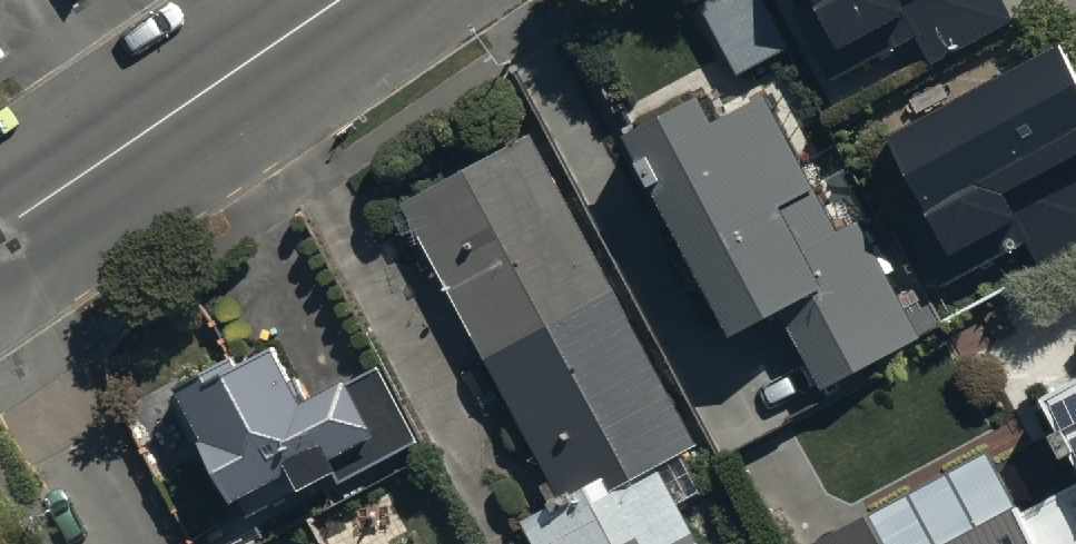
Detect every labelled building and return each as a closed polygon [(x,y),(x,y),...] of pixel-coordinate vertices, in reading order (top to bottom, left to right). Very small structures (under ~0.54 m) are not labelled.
[(735,65),(777,43),(754,0),(701,0),(735,65)] [(837,40),(908,3),(906,0),(816,0),(837,40)] [(884,127),(945,244),(1016,208),(1003,183),(1075,145),(1075,74),(1057,38),(884,127)] [(652,174),(730,321),(771,299),(816,382),(936,319),(916,281),(889,295),(854,227),(836,236),(760,94),(712,119),(696,88),(625,125),(636,147),(631,150),(645,178),(652,174)] [(682,494),(707,481),(685,438),(696,432),(532,123),(401,192),(559,489),(520,509),(539,543),(709,543),(682,494)] [(177,379),(249,519),(341,472),(344,476),(419,438),(383,367),(360,379),(354,366),(308,390),(276,328),(177,379)] [(1051,388),(1063,411),(1053,417),(1065,440),(1075,435),(1075,436),(1075,376),(1051,388)] [(1016,513),(981,447),(793,543),(1075,543),(1075,482),(1016,513)] [(413,522),(369,543),(424,543),(413,522)]
